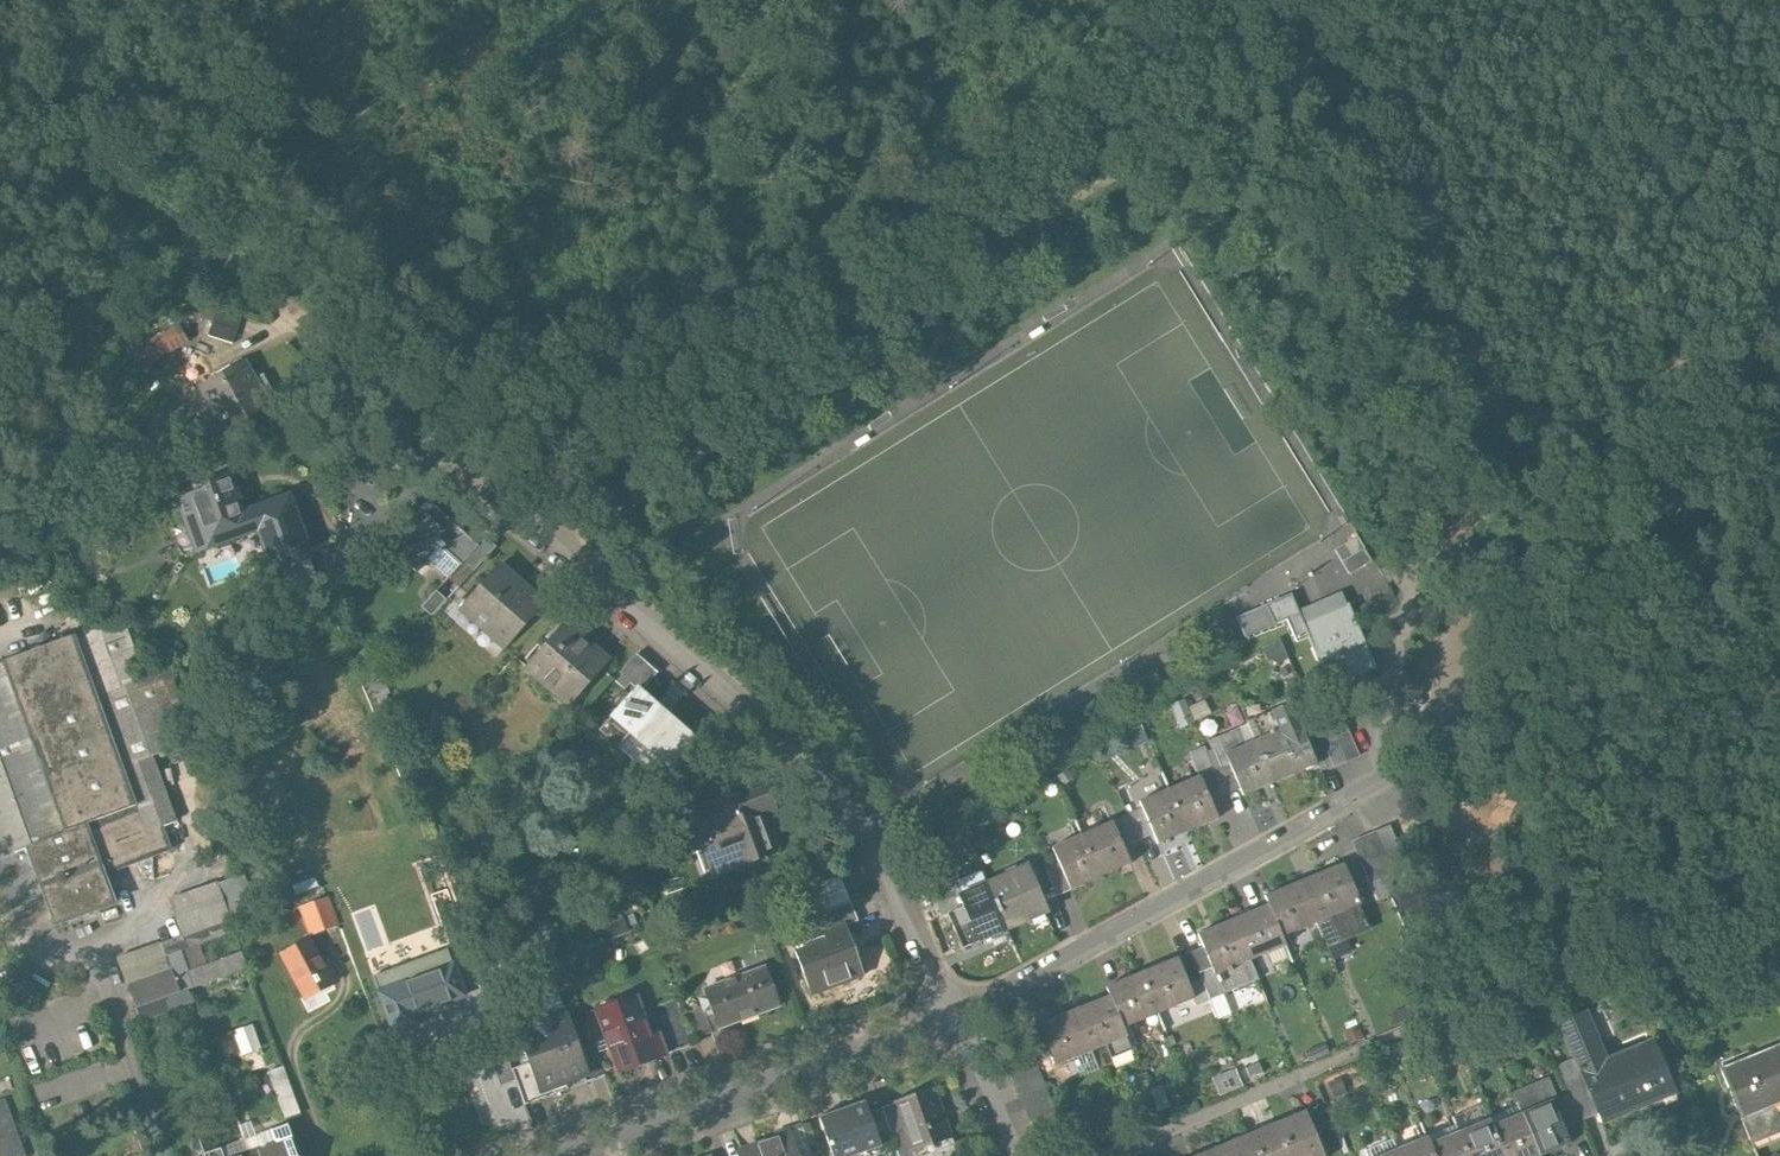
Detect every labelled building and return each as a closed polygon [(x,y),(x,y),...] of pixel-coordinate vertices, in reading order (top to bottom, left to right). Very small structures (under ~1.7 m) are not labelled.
[(241,318),(188,303),(185,316),(213,324),(210,337),(233,344),(241,318)] [(188,343),(178,326),(134,351),(144,368),(188,343)] [(270,409),(245,363),(199,388),(225,434),(270,409)] [(209,490),(178,501),(197,554),(257,532),(272,573),(313,558),(290,495),(244,512),(231,475),(207,483),(209,490)] [(381,543),(416,575),(429,561),(460,589),(491,554),(453,520),(449,524),(421,498),(381,543)] [(1371,562),(1357,539),(1335,552),(1350,575),(1371,562)] [(502,565),(460,611),(503,650),(545,604),(502,565)] [(422,609),(432,619),(448,602),(437,592),(422,609)] [(1298,642),(1311,637),(1305,624),(1293,595),(1238,618),(1246,638),(1277,625),(1276,624),(1289,619),(1298,642)] [(1350,606),(1305,624),(1311,637),(1332,687),(1376,669),(1350,606)] [(0,665),(0,890),(16,934),(51,921),(55,931),(117,908),(105,876),(172,852),(163,828),(177,823),(153,757),(194,742),(169,673),(146,681),(124,620),(0,665)] [(569,623),(526,671),(568,709),(611,662),(569,623)] [(1229,634),(1222,623),(1209,631),(1216,642),(1229,634)] [(1263,650),(1268,660),(1280,664),(1290,659),(1281,641),(1263,650)] [(637,655),(613,681),(625,692),(631,686),(636,691),(641,694),(658,674),(637,655)] [(698,745),(668,718),(641,694),(636,691),(600,732),(618,749),(632,733),(645,745),(660,758),(647,773),(662,785),(698,745)] [(1282,733),(1263,741),(1280,780),(1316,765),(1304,735),(1291,705),(1273,713),(1282,733)] [(1319,729),(1304,735),(1316,765),(1331,759),(1335,768),(1360,757),(1339,706),(1314,717),(1319,729)] [(1214,751),(1207,754),(1209,758),(1215,773),(1231,766),(1227,756),(1220,738),(1210,742),(1214,751)] [(1243,796),(1280,780),(1263,741),(1227,756),(1231,766),(1243,796)] [(1194,764),(1209,758),(1207,754),(1205,748),(1190,754),(1194,764)] [(1199,778),(1170,791),(1186,831),(1216,818),(1199,778)] [(770,786),(681,816),(693,850),(703,880),(755,862),(777,854),(765,817),(779,812),(770,786)] [(1157,843),(1186,831),(1170,791),(1140,803),(1143,811),(1154,836),(1157,843)] [(1143,811),(1112,824),(1122,849),(1154,836),(1143,811)] [(1112,824),(1082,837),(1099,877),(1129,864),(1122,849),(1112,824)] [(1402,852),(1392,827),(1354,843),(1371,886),(1400,874),(1392,855),(1402,852)] [(1069,889),(1099,877),(1082,837),(1052,849),(1060,867),(1069,889)] [(1343,864),(1305,880),(1320,918),(1359,902),(1343,864)] [(1047,872),(1058,897),(1070,892),(1069,889),(1060,867),(1047,872)] [(940,918),(966,907),(962,898),(949,868),(923,879),(940,918)] [(1030,869),(996,884),(1017,931),(1051,916),(1030,869)] [(245,877),(217,887),(229,921),(257,911),(245,877)] [(818,917),(824,931),(857,918),(842,878),(817,888),(827,913),(818,917)] [(1266,897),(1269,905),(1282,934),(1320,918),(1305,880),(1266,897)] [(983,945),(1017,931),(996,884),(962,898),(966,907),(983,945)] [(182,937),(229,921),(217,887),(171,902),(182,937)] [(338,927),(329,901),(299,911),(308,937),(338,927)] [(1269,905),(1234,920),(1250,958),(1285,943),(1282,934),(1269,905)] [(1214,973),(1250,958),(1234,920),(1198,935),(1204,949),(1214,971),(1214,973)] [(229,921),(182,937),(187,951),(200,947),(233,936),(229,921)] [(799,956),(813,995),(862,978),(844,928),(826,935),(830,945),(799,956)] [(206,966),(200,947),(187,951),(182,937),(116,960),(134,1011),(249,972),(243,954),(206,966)] [(334,988),(310,944),(282,958),(306,1003),(334,988)] [(1191,955),(1200,977),(1214,971),(1204,949),(1191,955)] [(1178,958),(1142,973),(1159,1012),(1194,997),(1190,986),(1178,958)] [(467,1000),(455,966),(378,994),(394,1038),(418,1030),(414,1019),(467,1000)] [(1200,977),(1202,981),(1208,995),(1211,1002),(1224,997),(1214,973),(1214,971),(1200,977)] [(1107,988),(1111,997),(1123,1027),(1159,1012),(1142,973),(1107,988)] [(707,998),(719,1033),(781,1010),(768,976),(707,998)] [(1202,981),(1190,986),(1194,997),(1196,1000),(1208,995),(1202,981)] [(1111,997),(1076,1012),(1092,1050),(1127,1036),(1123,1027),(1111,997)] [(598,1011),(620,1074),(668,1057),(659,1033),(650,1036),(637,998),(598,1011)] [(517,1027),(540,1093),(589,1076),(581,1051),(566,1010),(517,1027)] [(1601,1114),(1604,1122),(1678,1091),(1656,1039),(1607,1059),(1587,1010),(1562,1020),(1578,1059),(1601,1114)] [(1057,1065),(1092,1050),(1076,1012),(1041,1026),(1052,1052),(1057,1065)] [(1041,1026),(1027,1032),(1038,1058),(1052,1052),(1041,1026)] [(262,1050),(253,1028),(235,1036),(243,1057),(262,1050)] [(595,1046),(581,1051),(589,1076),(591,1081),(605,1076),(595,1046)] [(1722,1070),(1752,1144),(1779,1133),(1779,1121),(1773,1104),(1779,1101),(1779,1046),(1722,1070)] [(517,1085),(507,1058),(492,1064),(503,1091),(517,1085)] [(1038,1137),(1061,1127),(1033,1058),(1009,1068),(1038,1137)] [(1559,1067),(1571,1094),(1582,1121),(1601,1114),(1578,1059),(1559,1067)] [(287,1123),(302,1117),(284,1068),(268,1074),(287,1123)] [(1241,1081),(1236,1068),(1214,1076),(1219,1090),(1241,1081)] [(1523,1116),(1525,1116),(1555,1103),(1554,1100),(1559,1098),(1551,1079),(1514,1094),(1523,1116)] [(1170,1109),(1161,1088),(1150,1092),(1159,1114),(1170,1109)] [(952,1135),(936,1090),(896,1104),(913,1149),(952,1135)] [(1566,1128),(1582,1121),(1571,1094),(1559,1098),(1554,1100),(1555,1103),(1566,1128)] [(0,1103),(0,1155),(25,1155),(5,1102),(0,1103)] [(822,1119),(835,1155),(862,1155),(882,1149),(880,1144),(869,1114),(865,1103),(822,1119)] [(1525,1116),(1542,1155),(1543,1155),(1572,1144),(1566,1128),(1555,1103),(1525,1116)] [(882,1109),(893,1140),(899,1155),(915,1155),(913,1149),(896,1104),(882,1109)] [(880,1144),(893,1140),(882,1109),(869,1114),(880,1144)] [(1278,1125),(1291,1155),(1324,1155),(1307,1113),(1278,1125)] [(1525,1116),(1523,1116),(1495,1128),(1507,1155),(1542,1155),(1525,1116)] [(1463,1133),(1472,1155),(1507,1155),(1495,1128),(1492,1120),(1463,1133)] [(1278,1125),(1249,1137),(1257,1155),(1291,1155),(1278,1125)] [(792,1134),(800,1155),(812,1155),(803,1130),(792,1134)] [(1463,1133),(1433,1145),(1438,1155),(1472,1155),(1463,1133)] [(759,1146),(763,1155),(800,1155),(792,1134),(759,1146)] [(1249,1137),(1221,1149),(1224,1155),(1257,1155),(1249,1137)] [(1400,1150),(1403,1155),(1438,1155),(1433,1145),(1430,1138),(1400,1150)] [(293,1146),(266,1155),(297,1155),(293,1146)] [(759,1146),(742,1152),(743,1155),(763,1155),(759,1146)]
